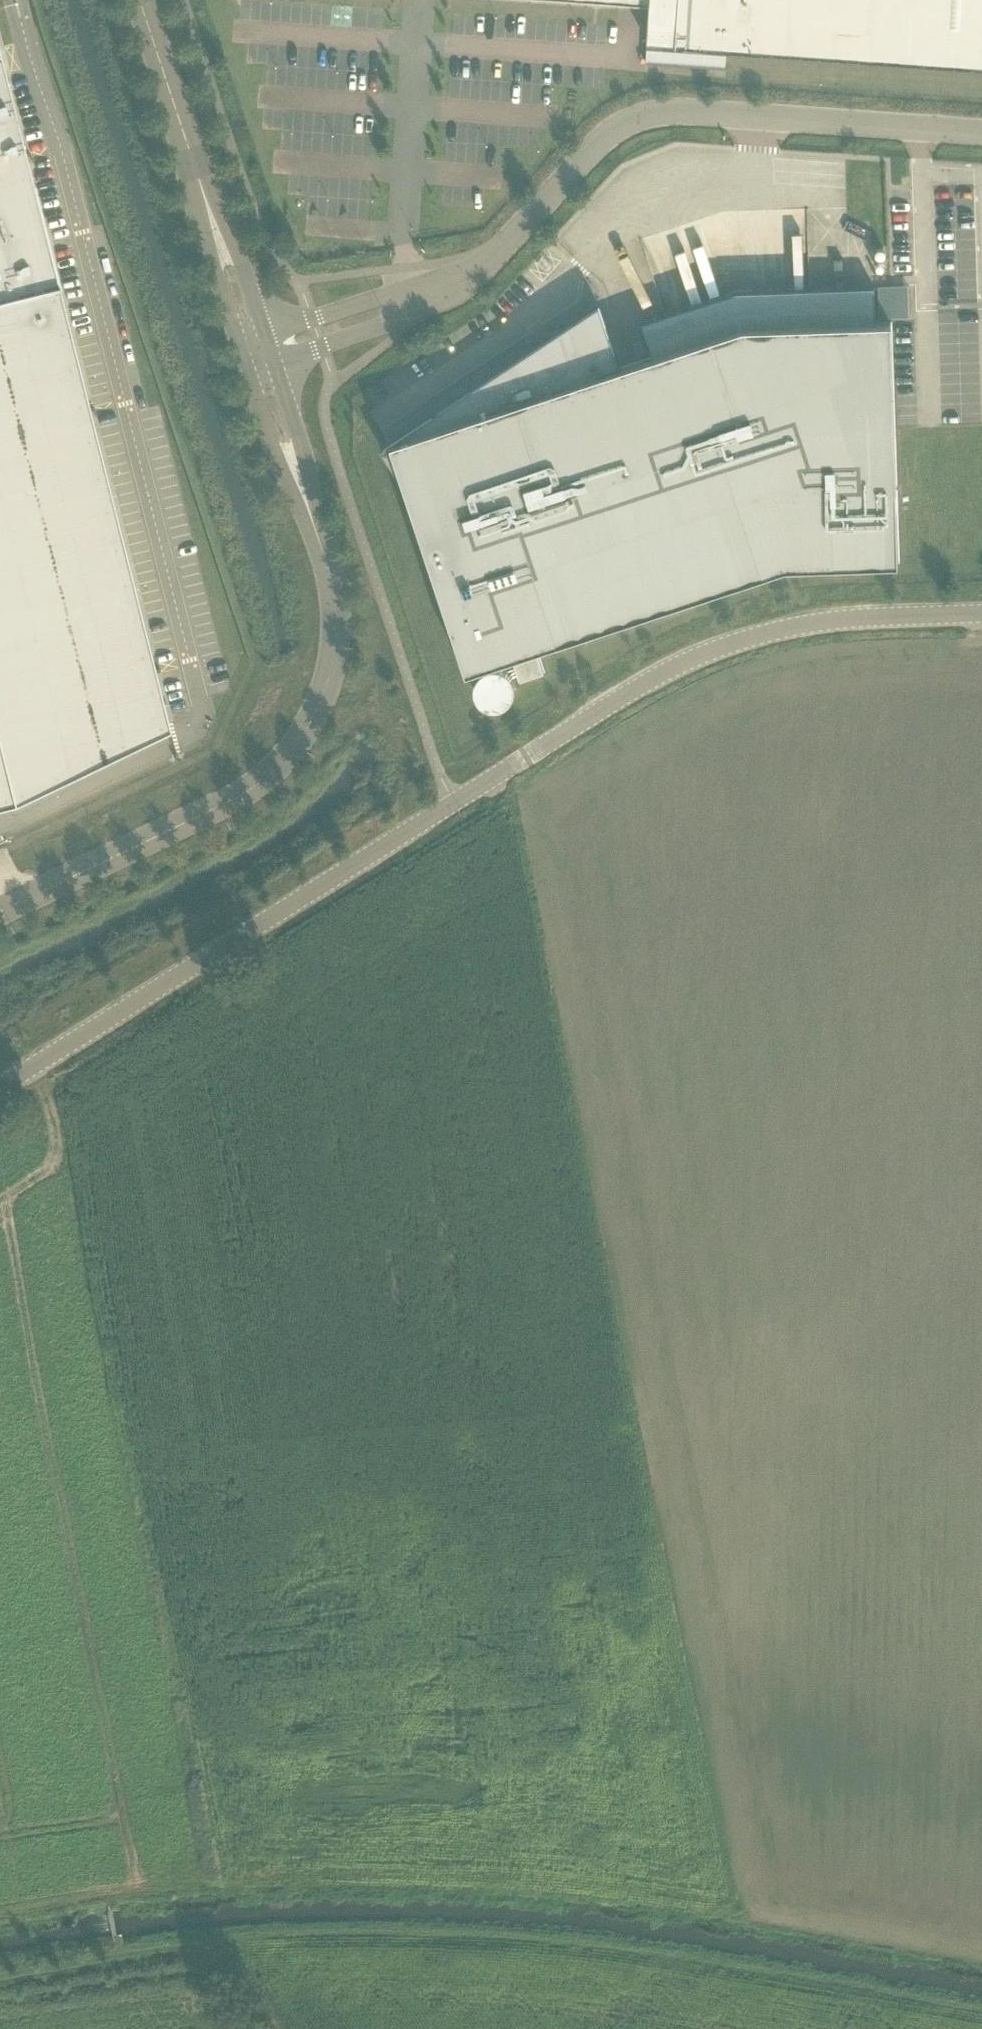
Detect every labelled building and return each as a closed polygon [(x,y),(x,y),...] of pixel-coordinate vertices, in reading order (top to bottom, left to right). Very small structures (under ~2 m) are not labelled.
[(651,3),(648,42),(981,66),(981,0),(603,0),(651,3)] [(13,798),(168,723),(0,53),(0,801),(13,798)] [(654,357),(620,368),(599,305),(432,415),(381,449),(403,483),(404,483),(467,672),(512,657),(520,680),(544,672),(537,649),(786,566),(899,563),(891,322),(876,322),(874,286),(738,291),(642,322),(654,357)]
